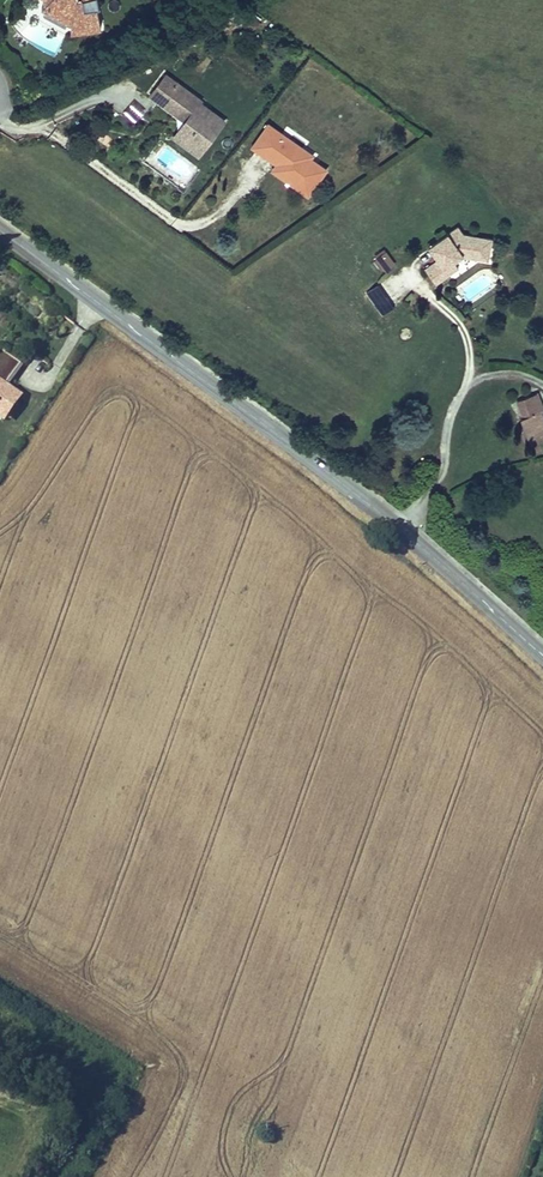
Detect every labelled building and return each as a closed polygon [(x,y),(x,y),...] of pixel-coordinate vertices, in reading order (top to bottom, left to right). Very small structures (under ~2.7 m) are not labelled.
[(48,9),(45,0),(38,0),(41,11),(48,9)] [(48,9),(41,11),(71,31),(69,37),(99,28),(96,15),(101,14),(98,1),(92,2),(92,0),(76,0),(45,0),(48,9)] [(69,37),(71,31),(41,11),(37,14),(69,37)] [(256,32),(261,21),(250,17),(245,27),(256,32)] [(99,28),(69,37),(71,44),(101,35),(99,28)] [(192,105),(155,80),(150,87),(140,102),(175,128),(171,134),(173,139),(191,152),(197,152),(210,132),(199,124),(204,118),(190,108),(192,105)] [(215,126),(204,118),(199,124),(210,132),(215,126)] [(250,149),(275,165),(270,173),(310,200),(332,167),(267,124),(250,149)] [(173,139),(171,134),(165,143),(190,161),(197,152),(191,152),(173,139)] [(426,280),(433,289),(447,279),(442,271),(450,265),(461,257),(486,261),(487,242),(462,238),(455,228),(433,243),(439,252),(429,259),(433,265),(421,273),(426,280)] [(423,251),(429,259),(439,252),(433,243),(423,251)] [(371,259),(384,274),(396,263),(383,249),(371,259)] [(442,271),(447,279),(456,272),(450,265),(442,271)] [(0,349),(0,419),(6,423),(24,396),(8,385),(23,364),(0,349)] [(513,417),(521,433),(538,425),(542,424),(534,407),(513,417)] [(538,425),(521,433),(516,436),(529,462),(542,455),(542,436),(538,425)]
